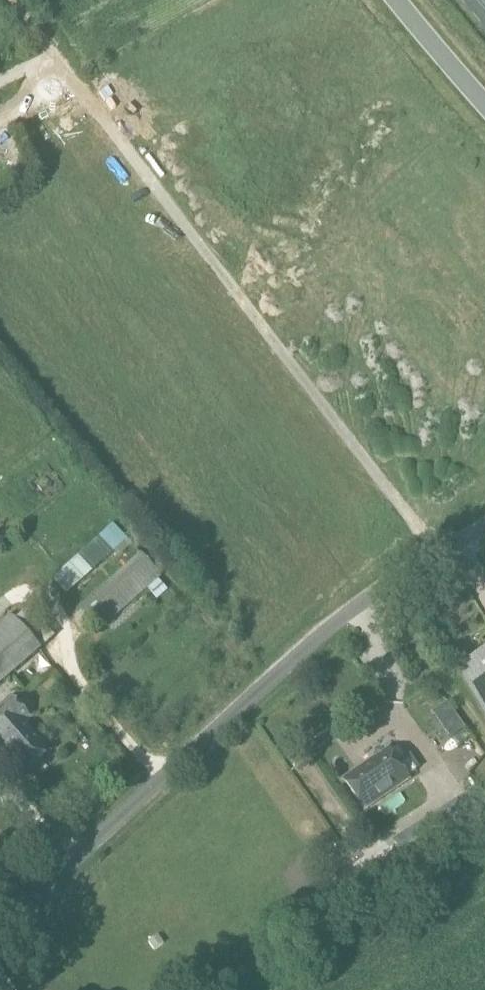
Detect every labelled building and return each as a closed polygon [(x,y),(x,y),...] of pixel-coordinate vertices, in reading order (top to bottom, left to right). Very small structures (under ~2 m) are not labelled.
[(114,524),(52,578),(66,594),(128,539),(114,524)] [(168,590),(159,579),(162,576),(141,553),(79,608),(99,631),(148,588),(157,599),(168,590)] [(43,651),(42,649),(55,638),(29,609),(18,620),(12,614),(0,624),(0,688),(43,651)] [(460,668),(484,712),(484,654),(460,668)] [(0,707),(0,745),(1,745),(27,774),(51,753),(25,723),(31,718),(11,697),(0,707)] [(391,751),(346,781),(365,809),(410,779),(409,777),(418,770),(408,756),(399,762),(391,751)] [(479,787),(394,841),(407,863),(484,814),(484,797),(479,787)]
